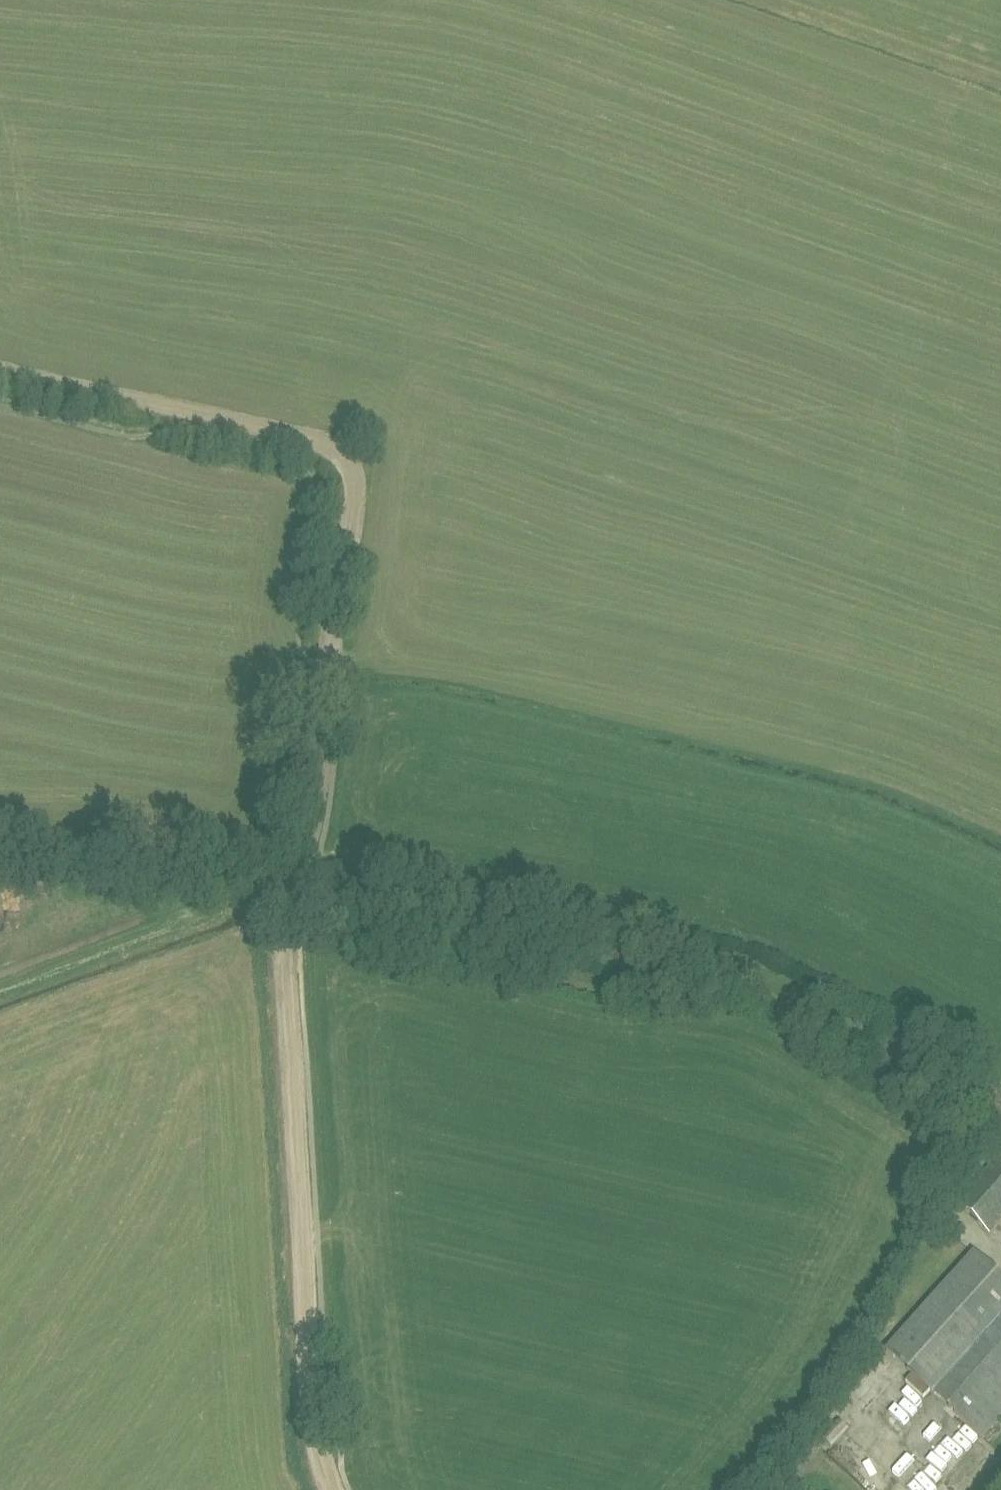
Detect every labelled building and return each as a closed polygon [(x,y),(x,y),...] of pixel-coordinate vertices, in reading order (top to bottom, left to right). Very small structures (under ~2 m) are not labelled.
[(958,1205),(991,1234),(1000,1222),(1000,1168),(994,1162),(958,1205)] [(969,1225),(964,1235),(981,1244),(986,1234),(969,1225)] [(887,1352),(982,1438),(1000,1417),(1000,1275),(976,1252),(887,1352)] [(873,1398),(885,1412),(894,1405),(881,1390),(873,1398)] [(842,1431),(862,1444),(873,1426),(853,1414),(842,1431)] [(883,1426),(868,1443),(884,1458),(899,1441),(883,1426)] [(828,1455),(840,1438),(833,1433),(821,1451),(828,1455)] [(873,1479),(886,1489),(893,1489),(907,1472),(915,1478),(907,1487),(910,1489),(920,1489),(932,1475),(943,1485),(958,1466),(932,1445),(912,1470),(893,1455),(873,1479)] [(859,1451),(852,1460),(868,1474),(876,1465),(859,1451)] [(990,1470),(1000,1481),(1000,1480),(1000,1459),(990,1470)]
